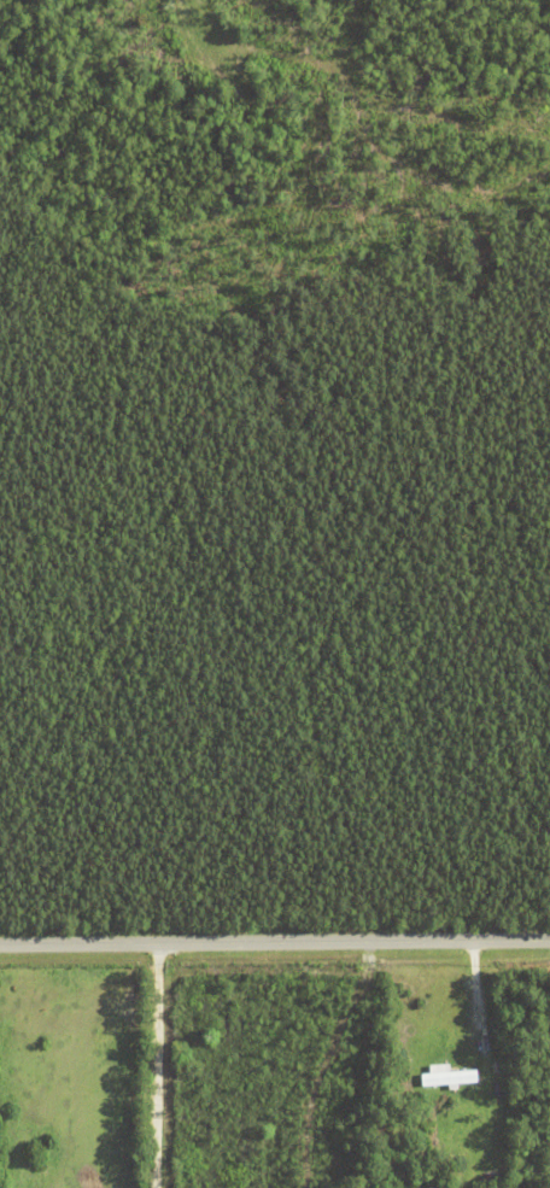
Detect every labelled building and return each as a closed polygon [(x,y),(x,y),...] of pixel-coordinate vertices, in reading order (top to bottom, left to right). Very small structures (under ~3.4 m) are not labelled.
[(423,1072),(478,1067),(479,1079),(423,1083),(423,1072)] [(482,1172),(480,1187),(474,1187),(476,1171),(482,1172)]
